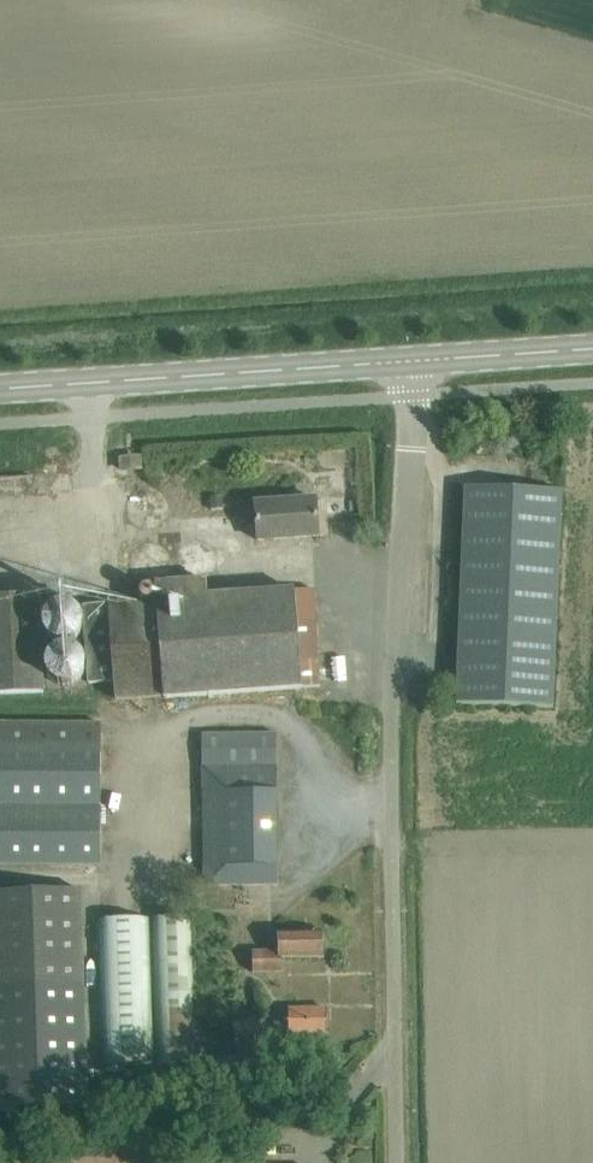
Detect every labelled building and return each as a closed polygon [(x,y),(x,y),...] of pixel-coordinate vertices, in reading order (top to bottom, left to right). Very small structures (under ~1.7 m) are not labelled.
[(121,460),(122,471),(139,469),(139,459),(121,460)] [(356,471),(343,472),(344,489),(357,488),(356,471)] [(550,706),(558,488),(461,485),(454,702),(550,706)] [(138,495),(136,532),(173,534),(175,497),(138,495)] [(222,499),(209,499),(210,508),(222,508),(222,499)] [(318,537),(315,500),(238,505),(240,523),(256,521),(257,541),(318,537)] [(157,603),(84,608),(89,685),(116,683),(117,702),(164,699),(320,687),(312,590),(208,597),(207,581),(155,584),(157,603)] [(42,693),(38,597),(0,599),(0,694),(42,693)] [(0,725),(0,869),(100,868),(100,750),(100,725),(0,725)] [(275,734),(201,735),(203,886),(277,885),(275,734)] [(0,896),(0,1112),(90,1108),(80,892),(0,896)] [(189,917),(151,920),(163,1068),(201,1064),(189,917)] [(149,920),(96,924),(107,1070),(160,1066),(149,920)] [(322,958),(322,932),(278,933),(279,952),(251,952),(252,973),(280,972),(280,959),(322,958)] [(326,1034),(326,1009),(287,1010),(287,1015),(281,1015),(282,1022),(274,1022),(274,1035),(326,1034)]
